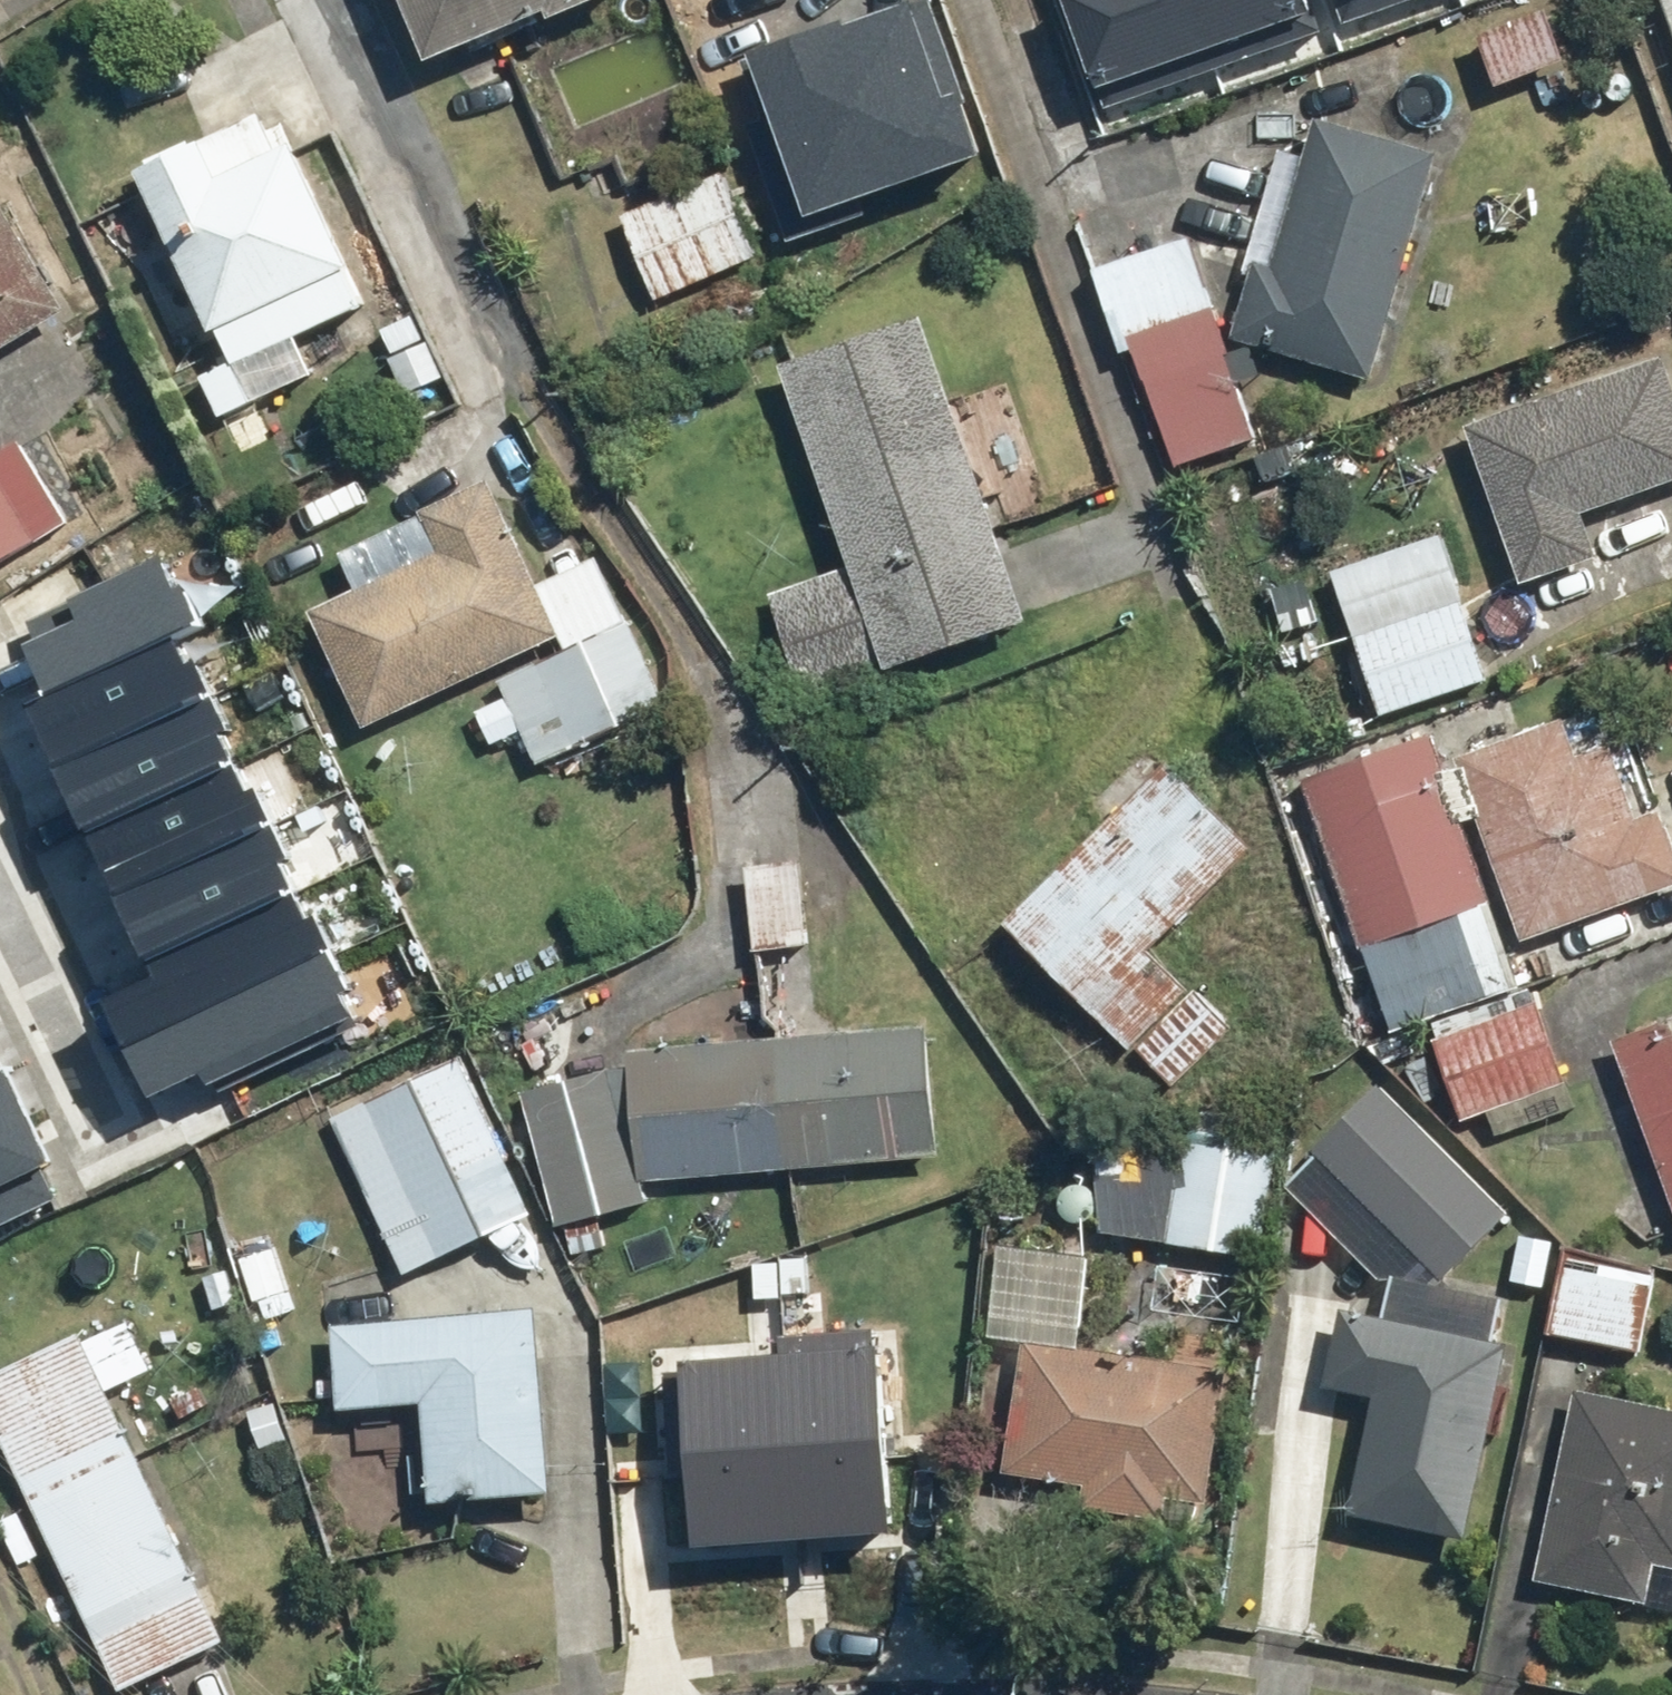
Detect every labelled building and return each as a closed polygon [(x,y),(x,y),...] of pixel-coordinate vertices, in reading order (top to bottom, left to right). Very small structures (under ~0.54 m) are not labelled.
[(438,50),(556,0),(416,0),(438,50)] [(568,14),(600,0),(562,0),(568,14)] [(794,239),(1007,167),(977,80),(957,87),(927,0),(896,0),(750,49),(771,111),(753,117),(794,239)] [(1114,93),(1330,16),(1324,0),(1080,0),(1114,93)] [(1500,83),(1586,58),(1570,0),(1565,0),(1483,24),(1500,83)] [(575,95),(539,109),(565,176),(614,157),(626,188),(719,151),(692,82),(586,123),(575,95)] [(272,98),(148,158),(243,353),(209,369),(229,411),(324,365),(308,332),(388,293),(311,134),(294,142),(272,98)] [(1437,148),(1322,119),(1287,260),(1260,253),(1240,331),(1381,367),(1437,148)] [(627,214),(661,295),(767,252),(734,171),(627,214)] [(77,297),(14,187),(0,195),(0,349),(77,297)] [(1201,233),(1106,263),(1134,351),(1145,348),(1181,463),(1265,436),(1201,233)] [(1017,386),(975,399),(946,307),(790,357),(857,565),(777,591),(811,697),(1046,621),(1012,515),(1054,502),(1017,386)] [(424,309),(384,327),(414,394),(454,376),(424,309)] [(1476,419),(1535,581),(1618,552),(1602,507),(1671,481),(1671,348),(1476,419)] [(74,516),(25,435),(0,450),(0,560),(74,516)] [(449,545),(317,603),(371,727),(500,670),(541,764),(678,704),(610,548),(548,575),(505,475),(432,507),(449,545)] [(1456,531),(1344,565),(1387,710),(1499,677),(1456,531)] [(42,634),(64,680),(183,626),(211,613),(194,575),(187,578),(173,550),(40,611),(49,631),(42,634)] [(43,692),(73,757),(228,686),(209,646),(195,652),(183,626),(64,680),(43,692)] [(102,817),(242,754),(230,727),(244,721),(228,686),(73,757),(102,817)] [(1472,752),(1535,935),(1671,887),(1671,813),(1669,805),(1648,813),(1621,735),(1586,747),(1576,717),(1472,752)] [(1470,817),(1444,734),(1314,774),(1366,944),(1377,940),(1404,1026),(1536,985),(1506,888),(1499,890),(1476,815),(1470,817)] [(1265,841),(1180,757),(1167,770),(1149,751),(1099,802),(1117,820),(1019,919),(1183,1082),(1239,1025),(1160,947),(1265,841)] [(102,817),(132,886),(285,817),(266,775),(255,780),(242,754),(102,817)] [(132,886),(162,954),(316,884),(285,817),(132,886)] [(816,852),(752,856),(757,946),(821,942),(816,852)] [(169,971),(125,992),(147,1038),(344,945),(316,884),(162,954),(169,971)] [(147,1038),(170,1086),(214,1065),(221,1081),(374,1009),(344,945),(147,1038)] [(1544,993),(1439,1028),(1469,1117),(1495,1109),(1504,1133),(1582,1107),(1544,993)] [(1624,1036),(1671,1173),(1671,1020),(1624,1036)] [(636,1067),(527,1091),(566,1222),(654,1196),(650,1183),(949,1158),(938,1022),(634,1047),(636,1067)] [(11,1059),(0,1036),(0,1064),(11,1059)] [(472,1053),(339,1112),(411,1278),(545,1219),(472,1053)] [(0,1064),(0,1219),(68,1185),(55,1158),(65,1154),(17,1056),(11,1059),(0,1064)] [(1391,1075),(1294,1179),(1396,1276),(1392,1306),(1350,1300),(1338,1385),(1383,1391),(1366,1515),(1484,1532),(1522,1338),(1504,1335),(1513,1286),(1449,1278),(1520,1209),(1391,1075)] [(1285,1130),(1190,1123),(1186,1168),(1104,1162),(1099,1228),(1175,1234),(1174,1241),(1276,1249),(1285,1130)] [(270,1231),(197,1261),(227,1333),(300,1303),(270,1231)] [(1663,1264),(1568,1246),(1552,1329),(1647,1347),(1663,1264)] [(856,1280),(717,1289),(724,1391),(683,1394),(691,1523),(841,1513),(843,1533),(923,1528),(914,1379),(863,1383),(856,1280)] [(0,1368),(0,1407),(128,1687),(237,1637),(123,1386),(161,1369),(133,1307),(0,1368)] [(559,1311),(349,1318),(351,1399),(436,1396),(439,1492),(564,1489),(559,1311)] [(1227,1360),(1038,1343),(1033,1396),(1024,1395),(1017,1470),(1093,1477),(1090,1508),(1150,1513),(1152,1487),(1224,1493),(1232,1404),(1223,1403),(1227,1360)] [(1586,1385),(1547,1578),(1661,1602),(1669,1565),(1671,1566),(1671,1402),(1586,1385)]
